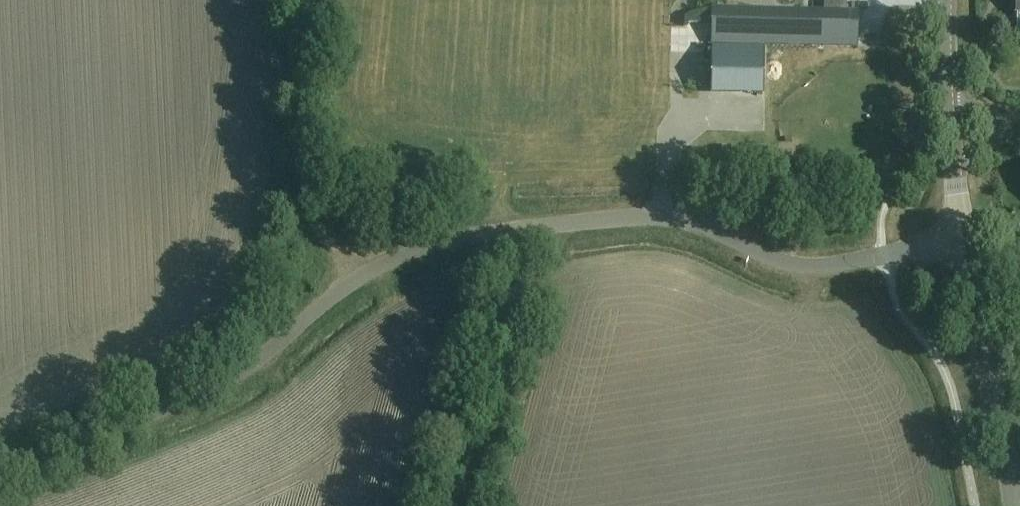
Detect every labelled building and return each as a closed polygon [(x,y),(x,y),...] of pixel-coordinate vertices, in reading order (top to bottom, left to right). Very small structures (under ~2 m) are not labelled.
[(858,48),(859,13),(712,10),(711,45),(858,48)] [(616,30),(626,29),(624,13),(614,14),(616,30)] [(711,50),(711,91),(763,92),(763,51),(711,50)]
